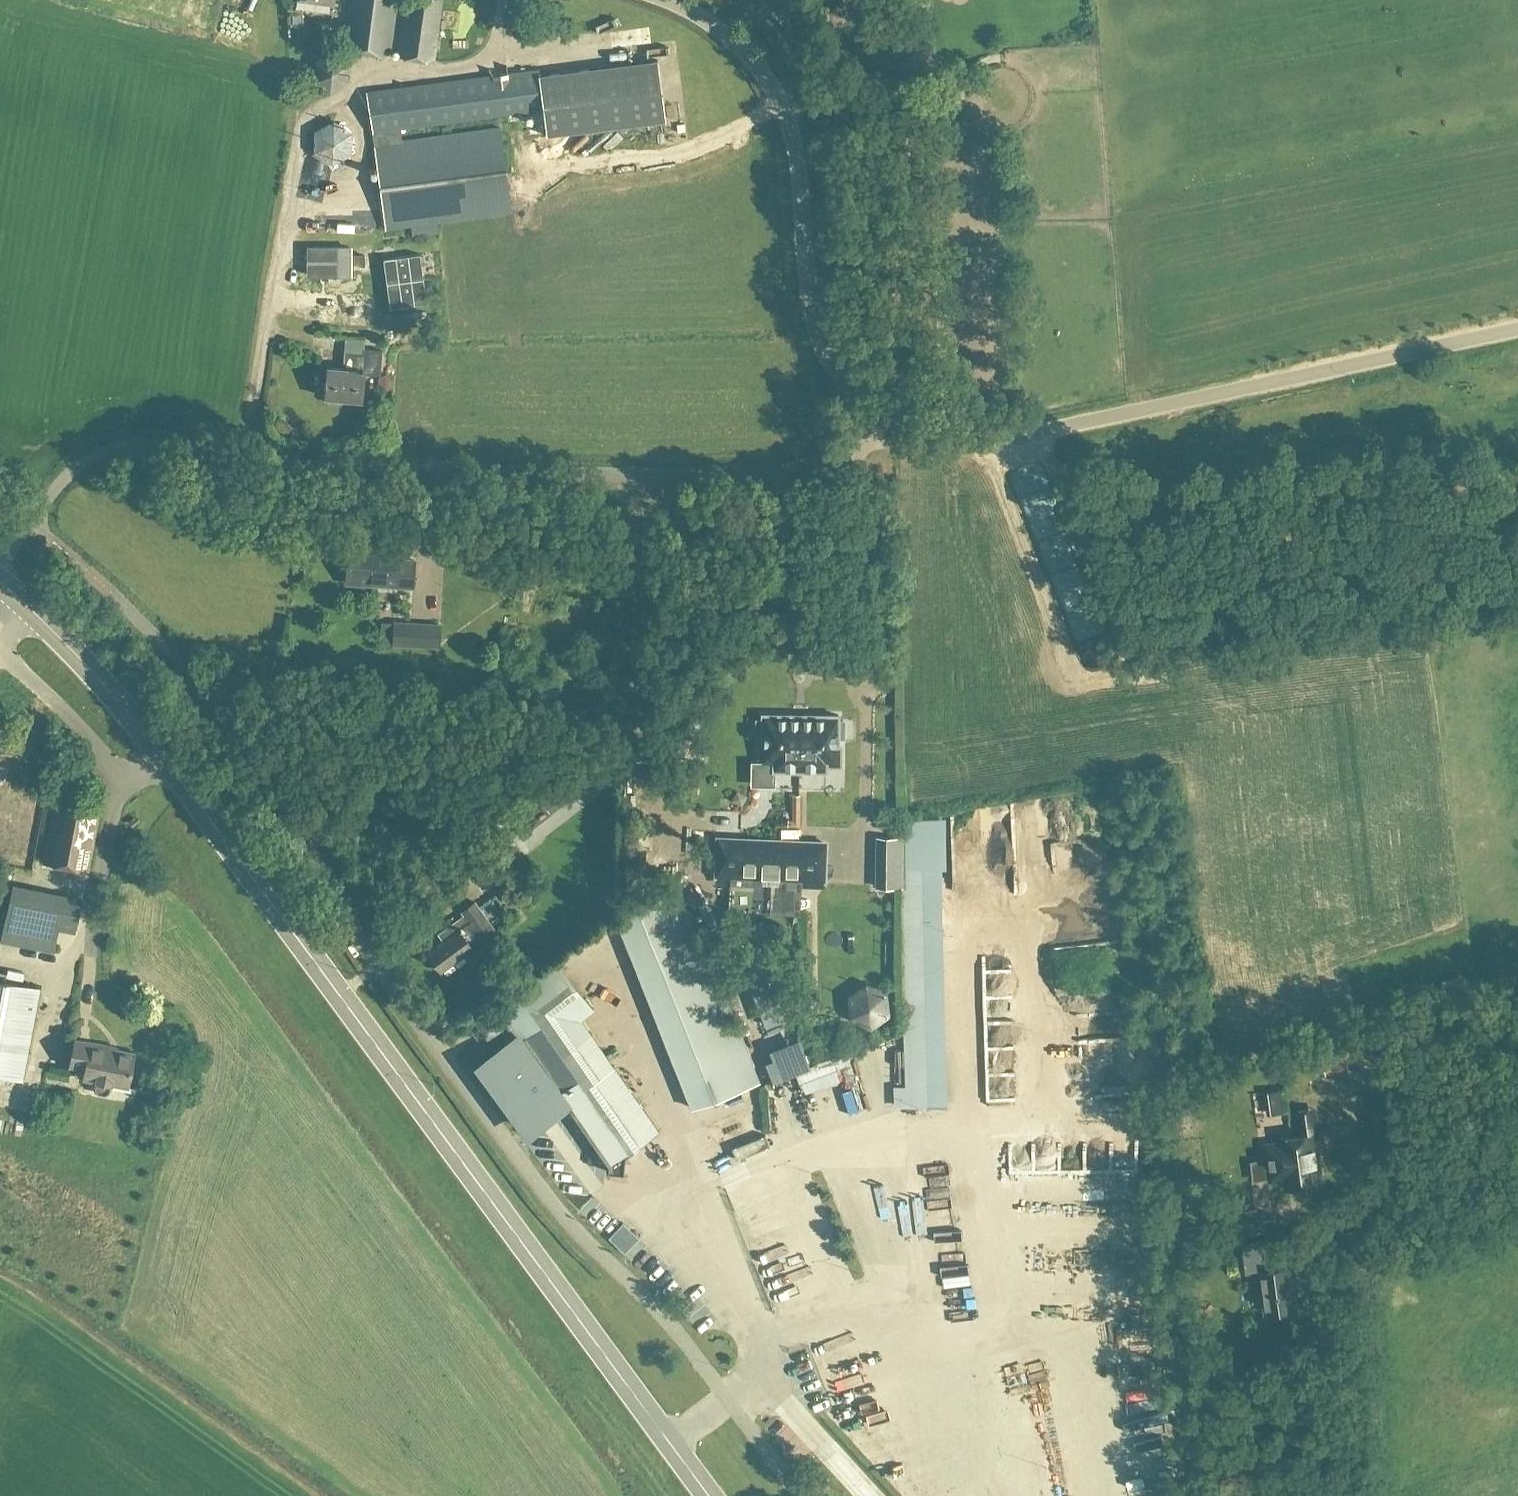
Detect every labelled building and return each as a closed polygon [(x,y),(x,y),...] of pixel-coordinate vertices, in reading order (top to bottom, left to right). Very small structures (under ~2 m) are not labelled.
[(395,5),(404,6),(397,56),(432,61),(441,0),(348,0),(342,48),(388,55),(395,5)] [(666,120),(662,87),(658,59),(539,74),(539,67),(368,90),(387,228),(512,211),(500,127),(403,140),(401,128),(544,108),(547,135),(666,120)] [(327,163),(349,161),(346,128),(303,132),(308,189),(334,187),(334,195),(354,193),(352,170),(328,172),(327,163)] [(311,205),(313,228),(340,226),(338,203),(311,205)] [(420,253),(383,258),(390,306),(427,301),(420,253)] [(326,399),(330,403),(340,403),(343,400),(343,398),(362,400),(365,373),(381,374),(383,349),(366,348),(365,352),(348,351),(347,367),(329,365),(326,399)] [(414,586),(415,560),(400,559),(401,544),(349,541),(346,582),(414,586)] [(537,601),(544,612),(555,606),(549,594),(537,601)] [(440,646),(441,624),(395,621),(393,643),(440,646)] [(840,737),(841,737),(846,737),(846,719),(841,719),(841,712),(761,712),(761,718),(755,718),(755,737),(761,737),(761,743),(758,743),(758,767),(772,767),(772,772),(828,772),(828,767),(842,767),(842,744),(840,744),(840,737)] [(568,776),(558,784),(568,797),(578,789),(568,776)] [(800,825),(801,793),(793,793),(792,818),(789,818),(788,825),(800,825)] [(87,866),(99,805),(55,797),(44,858),(87,866)] [(897,885),(897,833),(874,833),(873,884),(897,885)] [(731,875),(730,884),(782,886),(783,876),(818,878),(819,852),(796,851),(796,841),(748,839),(748,849),(723,848),(722,874),(731,875)] [(490,843),(480,850),(461,864),(472,880),(491,866),(501,859),(490,843)] [(923,868),(903,868),(910,1106),(930,1105),(923,868)] [(756,1081),(677,881),(612,907),(691,1107),(756,1081)] [(13,882),(10,893),(1,941),(54,952),(59,927),(75,931),(82,896),(13,882)] [(730,884),(729,908),(781,911),(782,886),(730,884)] [(499,935),(474,901),(462,910),(465,913),(442,930),(447,937),(430,950),(443,969),(474,947),(483,940),(486,944),(499,935)] [(610,1165),(659,1130),(579,1014),(591,1004),(554,956),(496,1002),(610,1165)] [(40,987),(0,980),(0,1075),(22,1079),(40,987)] [(1106,1005),(1107,989),(1084,988),(1083,1004),(1106,1005)] [(130,1084),(136,1052),(111,1047),(112,1044),(75,1037),(70,1063),(77,1064),(75,1074),(96,1078),(95,1087),(99,1093),(106,1094),(111,1090),(112,1081),(130,1084)] [(1326,1068),(1349,1065),(1346,1041),(1323,1044),(1326,1068)] [(563,1102),(527,1053),(518,1042),(495,1059),(503,1071),(518,1091),(508,1098),(529,1127),(563,1102)] [(800,1082),(844,1065),(840,1054),(796,1070),(800,1082)] [(1105,1110),(1124,1107),(1121,1082),(1102,1084),(1105,1110)] [(1268,1113),(1276,1112),(1289,1111),(1286,1089),(1265,1091),(1268,1113)] [(1298,1107),(1302,1135),(1280,1138),(1280,1142),(1266,1144),(1268,1157),(1251,1158),(1254,1179),(1271,1177),(1271,1179),(1285,1178),(1287,1188),(1322,1183),(1316,1134),(1318,1134),(1314,1106),(1298,1107)] [(732,1147),(737,1159),(770,1145),(766,1134),(732,1147)] [(1122,1189),(1122,1203),(1134,1203),(1134,1189),(1122,1189)] [(1235,1233),(1255,1230),(1252,1208),(1232,1210),(1235,1233)] [(1297,1308),(1294,1287),(1297,1286),(1294,1266),(1261,1270),(1266,1312),(1297,1308)]
